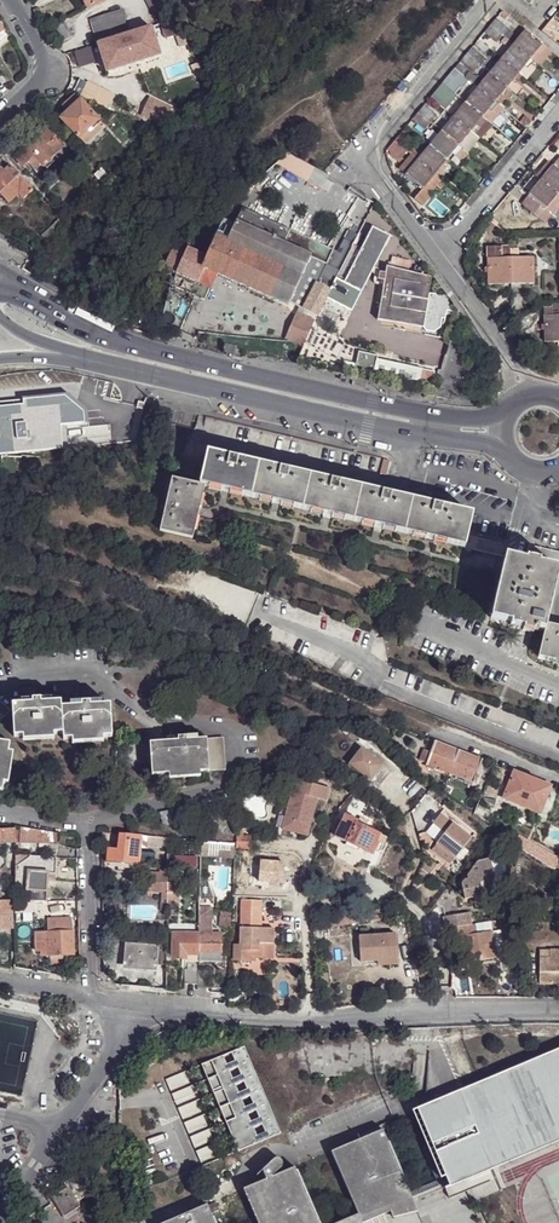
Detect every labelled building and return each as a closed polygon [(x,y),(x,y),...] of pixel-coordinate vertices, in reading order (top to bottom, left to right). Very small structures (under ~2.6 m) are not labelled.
[(87,10),(106,0),(83,0),(87,10)] [(90,20),(98,44),(129,35),(121,11),(90,20)] [(504,11),(500,16),(507,22),(512,17),(504,11)] [(496,18),(490,25),(503,36),(508,29),(496,18)] [(64,22),(50,29),(58,44),(72,37),(64,22)] [(503,36),(490,25),(484,32),(497,42),(503,36)] [(129,35),(98,44),(107,72),(160,56),(151,28),(129,35)] [(508,29),(503,36),(506,39),(513,44),(514,45),(519,39),(508,29)] [(530,58),(543,43),(527,30),(519,39),(514,45),(530,58)] [(480,41),(489,49),(493,45),(482,37),(480,41)] [(509,49),(513,44),(506,39),(503,43),(509,49)] [(485,54),(489,49),(480,41),(476,46),(485,54)] [(534,61),(538,65),(552,50),(543,43),(530,58),(534,61)] [(519,72),(524,66),(530,58),(514,45),(502,59),(519,72)] [(484,58),(472,47),(466,54),(479,63),(484,58)] [(474,70),(479,63),(466,54),(461,61),(474,70)] [(519,72),(502,59),(490,74),(507,87),(513,80),(519,72)] [(507,87),(490,74),(485,80),(476,73),(474,75),(459,63),(454,68),(478,88),(495,101),(500,95),(507,87)] [(460,86),(448,76),(442,83),(455,93),(460,86)] [(449,100),(455,93),(442,83),(436,89),(449,100)] [(483,116),(490,107),(495,101),(478,88),(467,102),(483,116)] [(64,107),(70,111),(79,103),(73,98),(64,107)] [(79,138),(75,142),(81,149),(104,127),(98,121),(80,102),(79,103),(70,111),(61,120),(79,138)] [(483,116),(467,102),(455,117),(471,131),(477,124),(483,116)] [(490,122),(503,108),(499,104),(494,109),(490,107),(483,116),(486,119),(490,122)] [(436,115),(424,105),(419,111),(431,122),(436,115)] [(425,128),(431,122),(419,111),(412,118),(425,128)] [(471,131),(455,117),(443,131),(459,144),(465,137),(471,131)] [(477,124),(471,131),(474,133),(481,139),(493,124),(490,122),(486,119),(482,123),(477,124)] [(27,150),(26,149),(15,159),(24,168),(28,164),(37,174),(44,167),(46,169),(67,151),(43,124),(33,133),(34,135),(38,140),(27,150)] [(459,144),(443,131),(431,145),(447,159),(453,152),(459,144)] [(159,136),(155,133),(141,147),(144,151),(159,136)] [(413,144),(400,134),(394,140),(407,151),(413,144)] [(23,146),(26,149),(27,150),(38,140),(34,135),(23,146)] [(401,158),(407,151),(394,140),(388,147),(401,158)] [(447,159),(431,145),(422,155),(418,160),(434,173),(441,166),(447,159)] [(418,160),(422,155),(413,147),(408,152),(413,155),(418,160)] [(314,167),(287,153),(282,158),(276,164),(288,171),(307,181),(311,172),(314,167)] [(406,174),(418,160),(413,155),(401,170),(406,174)] [(438,176),(450,162),(447,159),(441,166),(434,173),(438,176)] [(428,182),(434,173),(418,160),(406,174),(422,188),(428,182)] [(536,175),(541,179),(552,166),(548,162),(536,175)] [(105,165),(100,169),(109,178),(110,177),(114,173),(105,165)] [(541,179),(557,193),(558,192),(558,170),(553,165),(552,166),(541,179)] [(10,167),(5,171),(0,176),(0,195),(1,197),(8,204),(19,195),(24,200),(33,192),(10,167)] [(114,173),(110,177),(113,180),(123,170),(120,167),(114,173)] [(109,178),(100,169),(94,175),(97,179),(105,187),(112,181),(109,178)] [(438,176),(434,173),(428,182),(435,187),(441,179),(438,176)] [(105,187),(97,179),(92,184),(100,193),(105,187)] [(557,193),(541,179),(529,194),(541,204),(545,208),(552,201),(557,193)] [(430,194),(435,187),(428,182),(422,188),(424,189),(430,194)] [(431,196),(430,194),(424,189),(414,199),(422,206),(431,196)] [(541,204),(529,194),(521,203),(533,213),(541,204)] [(236,221),(235,223),(240,226),(248,211),(242,208),(236,221)] [(284,340),(304,349),(331,292),(354,245),(343,240),(337,252),(248,211),(240,226),(235,223),(234,225),(225,221),(217,238),(208,257),(190,247),(185,258),(171,251),(163,267),(210,290),(217,275),(287,308),(289,304),(299,309),(284,340)] [(41,237),(47,243),(48,242),(65,226),(59,220),(41,237)] [(363,246),(340,297),(337,305),(357,314),(361,307),(358,305),(388,236),(370,229),(363,246)] [(354,245),(331,292),(340,297),(363,246),(355,242),(354,245)] [(511,253),(511,248),(488,249),(488,267),(488,272),(489,284),(512,283),(511,257),(502,257),(502,253),(511,253)] [(520,257),(511,257),(512,283),(534,283),(534,270),(534,266),(533,257),(532,257),(529,256),(524,257),(520,257)] [(392,258),(391,263),(398,264),(398,272),(407,274),(409,261),(392,258)] [(407,274),(398,272),(398,264),(391,263),(387,262),(375,322),(421,332),(424,335),(429,337),(430,335),(439,331),(443,312),(431,296),(429,295),(432,281),(431,281),(420,278),(413,275),(407,274)] [(415,267),(413,275),(420,278),(422,269),(415,267)] [(121,311),(118,320),(137,325),(138,315),(121,311)] [(551,315),(544,315),(544,325),(544,330),(544,341),(558,341),(558,315),(551,315)] [(379,358),(360,354),(355,376),(432,393),(436,375),(378,363),(379,358)] [(13,403),(14,409),(22,408),(21,401),(57,395),(57,399),(72,396),(82,404),(84,415),(88,414),(86,400),(71,388),(0,400),(0,405),(13,403)] [(64,441),(61,419),(84,415),(82,404),(72,396),(57,399),(57,395),(21,401),(22,408),(14,409),(13,403),(0,405),(0,452),(64,441)] [(208,453),(200,486),(205,487),(465,547),(467,536),(473,515),(208,453)] [(205,487),(200,486),(173,480),(161,531),(193,539),(205,487)] [(526,562),(507,557),(492,618),(512,623),(535,629),(545,631),(546,625),(557,578),(558,571),(558,552),(530,545),(526,562)] [(557,578),(546,625),(558,628),(558,579),(557,578)] [(535,629),(512,623),(511,626),(524,629),(524,631),(534,633),(535,629)] [(546,625),(545,631),(540,655),(558,660),(558,628),(546,625)] [(14,703),(16,736),(25,736),(56,734),(65,733),(65,739),(74,739),(105,736),(114,736),(112,704),(103,705),(92,705),(92,701),(83,702),(83,705),(72,706),(63,707),(63,701),(54,701),(43,702),(42,699),(34,699),(34,703),(23,703),(14,703)] [(12,710),(7,705),(2,712),(7,716),(12,710)] [(210,770),(208,738),(201,739),(188,739),(188,736),(180,736),(180,740),(169,740),(151,742),(153,774),(171,773),(202,771),(210,770)] [(225,737),(208,738),(210,770),(227,769),(225,737)] [(4,790),(6,782),(11,751),(12,742),(0,740),(0,789),(4,790)] [(338,758),(314,740),(308,744),(324,757),(334,764),(338,758)] [(457,751),(434,741),(430,752),(425,764),(449,773),(457,751)] [(425,764),(430,752),(424,750),(419,761),(425,764)] [(474,782),(481,760),(457,751),(449,773),(474,782)] [(356,781),(377,797),(382,790),(375,784),(386,768),(365,752),(348,775),(356,781)] [(375,784),(382,790),(394,775),(386,768),(375,784)] [(537,783),(512,773),(509,781),(502,798),(508,801),(527,808),(537,783)] [(295,778),(282,827),(307,834),(317,797),(324,799),(328,786),(295,778)] [(502,798),(509,781),(503,779),(496,795),(502,798)] [(539,813),(550,788),(537,783),(527,808),(539,813)] [(506,806),(508,801),(502,798),(496,795),(493,801),(506,806)] [(511,812),(496,806),(495,811),(509,817),(511,812)] [(174,811),(164,813),(166,824),(176,822),(174,811)] [(528,816),(517,812),(513,821),(524,825),(528,816)] [(347,842),(360,848),(372,854),(378,843),(377,842),(381,834),(365,827),(368,821),(360,817),(358,821),(345,815),(334,837),(347,842)] [(442,845),(450,852),(461,860),(476,841),(445,817),(430,837),(442,845)] [(543,841),(558,847),(558,828),(549,824),(543,841)] [(58,834),(22,829),(16,827),(16,842),(57,844),(58,834)] [(9,844),(15,843),(14,829),(0,830),(0,844),(9,844)] [(236,835),(235,843),(235,847),(252,848),(252,837),(243,836),(244,830),(236,829),(236,835)] [(119,846),(118,849),(109,848),(107,862),(119,864),(130,865),(137,867),(138,861),(139,851),(140,847),(141,836),(120,834),(119,843),(119,846)] [(377,842),(378,843),(383,845),(387,837),(381,834),(377,842)] [(167,846),(167,838),(141,836),(140,847),(148,848),(148,844),(167,846)] [(201,841),(201,854),(209,855),(211,841),(201,841)] [(525,841),(521,846),(558,871),(558,861),(535,845),(534,847),(525,841)] [(358,851),(360,848),(347,842),(345,845),(358,851)] [(447,857),(450,852),(442,845),(438,850),(447,857)] [(155,854),(139,851),(138,861),(155,864),(155,854)] [(29,865),(16,865),(15,901),(34,901),(45,901),(48,873),(55,873),(57,857),(30,855),(29,865)] [(466,898),(474,896),(482,894),(483,898),(499,894),(491,858),(479,861),(468,875),(469,877),(466,878),(462,883),(466,898)] [(147,883),(167,884),(167,874),(148,873),(147,883)] [(482,894),(474,896),(476,907),(501,901),(499,894),(483,898),(482,894)] [(262,900),(243,899),(240,946),(235,945),(234,960),(249,961),(249,958),(272,958),(273,928),(262,928),(262,900)] [(34,901),(15,901),(15,912),(34,911),(34,901)] [(12,928),(10,902),(4,903),(0,903),(0,928),(12,928)] [(228,931),(231,931),(232,910),(225,909),(225,918),(221,918),(220,927),(228,927),(228,931)] [(34,911),(15,912),(14,921),(34,920),(34,911)] [(473,923),(471,911),(444,916),(446,927),(473,923)] [(72,917),(59,918),(59,923),(56,923),(57,933),(72,932),(72,917)] [(47,918),(47,933),(35,934),(36,951),(41,951),(41,956),(49,956),(51,959),(56,958),(58,955),(73,955),(72,932),(57,933),(56,923),(59,923),(59,918),(47,918)] [(466,949),(469,962),(496,958),(491,931),(476,933),(475,924),(456,927),(458,938),(461,937),(464,950),(466,949)] [(185,962),(198,962),(199,935),(173,934),(173,959),(185,959),(185,962)] [(199,935),(198,962),(220,963),(221,936),(199,935)] [(120,936),(110,936),(110,951),(119,952),(120,936)] [(379,962),(397,961),(396,938),(359,939),(360,965),(378,964),(379,964),(379,962)] [(159,945),(126,942),(124,964),(157,966),(159,945)] [(9,967),(8,950),(0,949),(0,966),(9,967)] [(549,951),(549,960),(539,960),(539,984),(554,984),(554,981),(558,981),(558,951),(549,951)] [(549,960),(549,951),(539,951),(539,960),(549,960)] [(185,984),(198,984),(198,970),(198,964),(189,964),(188,970),(186,970),(185,984)] [(198,970),(198,984),(211,985),(211,971),(198,970)] [(519,981),(519,971),(507,972),(507,981),(519,981)] [(242,984),(233,984),(232,994),(242,994),(242,984)] [(246,1046),(203,1064),(239,1151),(282,1133),(246,1046)] [(439,1181),(453,1176),(456,1184),(446,1188),(447,1189),(558,1143),(558,1050),(414,1110),(440,1171),(435,1173),(439,1181)] [(185,1072),(167,1080),(172,1091),(190,1083),(185,1072)] [(191,1086),(173,1094),(178,1105),(196,1097),(191,1086)] [(197,1101),(179,1108),(184,1120),(202,1112),(197,1101)] [(203,1115),(185,1123),(190,1134),(208,1126),(203,1115)] [(209,1130),(192,1137),(196,1149),(214,1141),(209,1130)] [(385,1214),(388,1219),(414,1215),(409,1203),(406,1195),(380,1133),(329,1154),(354,1217),(339,1222),(364,1222),(385,1214)] [(216,1144),(198,1152),(202,1163),(220,1155),(216,1144)] [(263,1171),(267,1180),(270,1179),(269,1178),(279,1169),(279,1168),(280,1166),(280,1164),(280,1163),(279,1161),(278,1161),(276,1160),(275,1160),(273,1161),(263,1171)] [(79,1201),(99,1189),(88,1169),(66,1182),(69,1187),(54,1197),(66,1216),(82,1206),(79,1201)] [(293,1169),(270,1179),(267,1180),(244,1189),(257,1222),(315,1222),(293,1169)] [(406,1195),(409,1203),(446,1188),(456,1184),(453,1176),(439,1181),(406,1195)] [(163,1222),(215,1222),(207,1205),(163,1222)]
